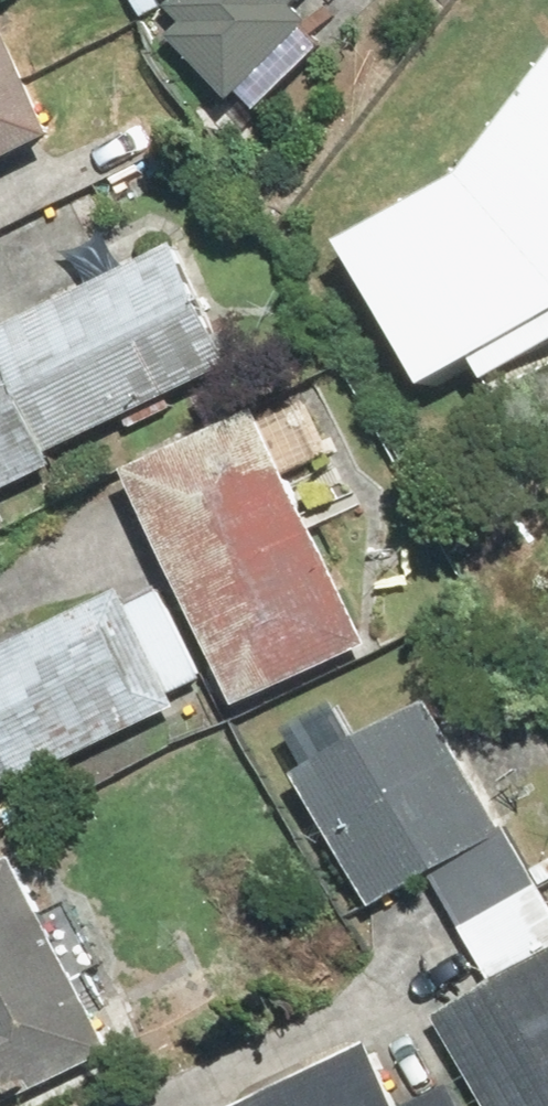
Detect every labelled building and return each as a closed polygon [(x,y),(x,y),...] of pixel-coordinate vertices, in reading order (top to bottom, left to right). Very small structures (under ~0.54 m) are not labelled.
[(0,9),(0,174),(86,133),(22,0),(20,0),(0,9)] [(261,82),(334,0),(169,0),(261,82)] [(348,251),(424,382),(478,350),(493,376),(547,344),(547,88),(472,179),(348,251)] [(0,326),(0,490),(262,357),(196,226),(0,326)] [(288,383),(155,439),(262,694),(395,639),(288,383)] [(0,644),(0,803),(211,709),(152,577),(0,644)] [(456,696),(320,768),(393,904),(441,879),(499,988),(451,1013),(500,1105),(547,1105),(547,868),(456,696)] [(0,857),(0,1094),(127,1041),(42,840),(0,857)] [(215,1105),(430,1105),(394,1025),(215,1105)]
